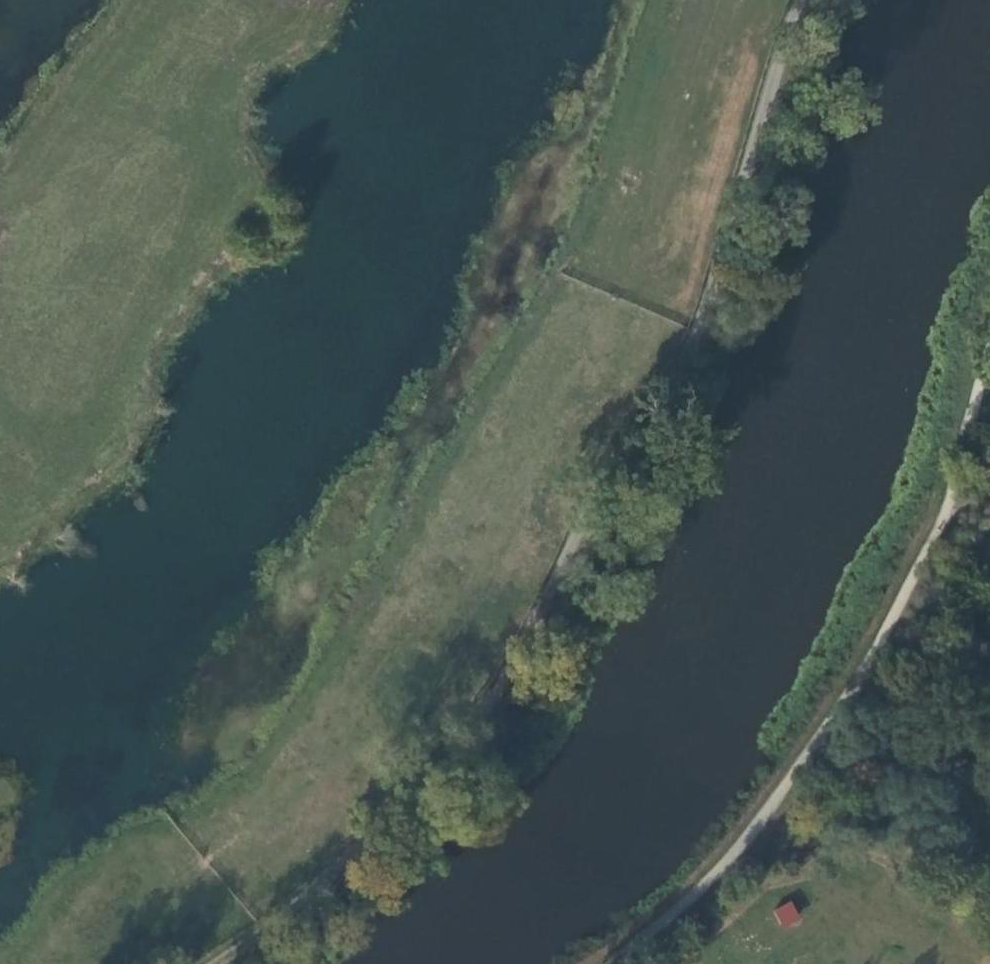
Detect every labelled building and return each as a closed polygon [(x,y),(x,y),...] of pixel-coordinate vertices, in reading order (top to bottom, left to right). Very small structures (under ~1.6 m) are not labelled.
[(794,901),(775,907),(780,926),(800,920),(794,901)]
